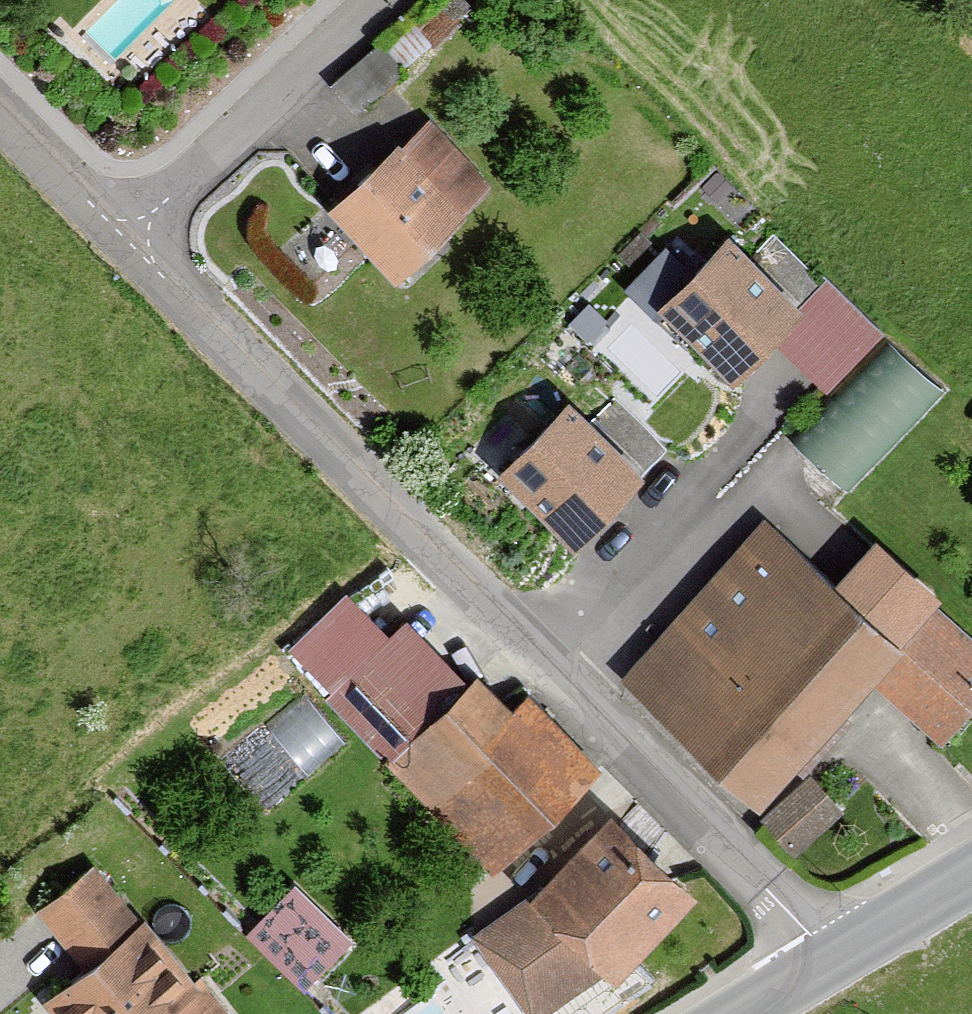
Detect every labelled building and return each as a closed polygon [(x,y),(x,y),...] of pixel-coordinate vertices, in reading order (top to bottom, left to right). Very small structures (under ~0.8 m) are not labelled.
[(485,190),(420,120),(360,175),(318,215),(382,285),(485,190)] [(804,319),(834,289),(777,231),(746,261),(804,319)] [(659,302),(699,261),(671,234),(632,276),(659,302)] [(746,261),(727,241),(659,314),(699,351),(731,386),(781,347),(804,319),(746,261)] [(885,340),(834,289),(781,347),(826,394),(885,340)] [(895,330),(800,431),(852,481),(947,379),(895,330)] [(639,484),(670,454),(616,399),(585,429),(639,484)] [(585,429),(566,410),(508,466),(582,540),(639,484),(585,429)] [(758,529),(615,686),(746,805),(857,684),(934,754),(971,712),(971,650),(921,603),(884,643),(758,529)] [(501,719),(403,625),(320,710),(489,874),(595,766),(523,697),(501,719)] [(838,818),(806,782),(761,823),(792,858),(838,818)] [(597,816),(467,941),(518,1013),(543,1013),(604,980),(678,886),(597,816)] [(312,982),(362,930),(299,870),(249,922),(312,982)] [(35,1000),(46,1013),(169,1013),(199,991),(144,919),(134,926),(92,871),(34,914),(76,969),(35,1000)] [(199,991),(169,1013),(231,1013),(209,984),(199,991)]
